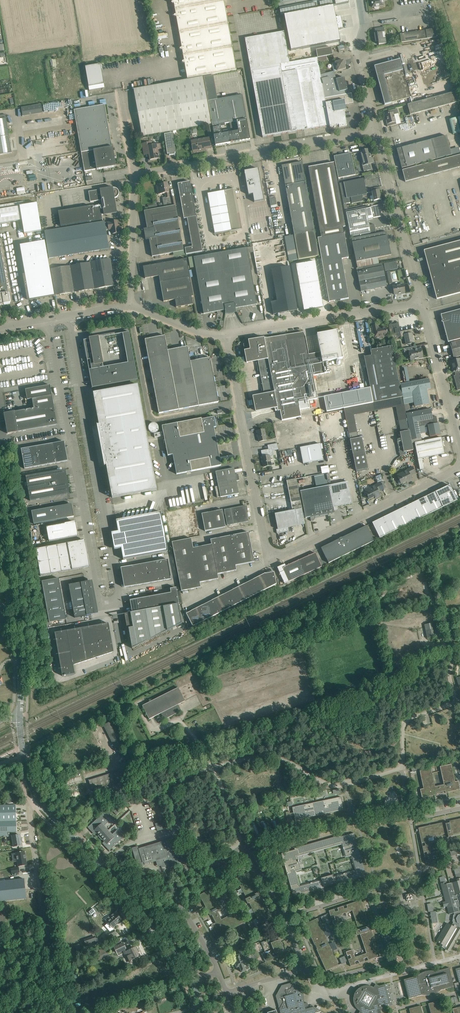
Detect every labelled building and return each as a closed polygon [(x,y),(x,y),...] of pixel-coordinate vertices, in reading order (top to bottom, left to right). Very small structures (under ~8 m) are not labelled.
[(187,79),(235,70),(236,70),(224,0),(173,0),(187,79)] [(319,0),(320,8),(333,6),(335,6),(334,0),(320,0),(319,0)] [(371,0),(372,7),(374,7),(374,8),(375,8),(375,9),(378,8),(379,8),(379,7),(379,6),(383,5),(383,0),(373,0),(371,0)] [(314,1),(279,8),(281,16),(284,15),(316,9),(316,7),(318,7),(317,4),(315,4),(314,1)] [(316,9),(284,15),(291,51),(340,41),(338,30),(343,29),(340,16),(335,17),(333,6),(320,8),(316,9)] [(375,33),(374,33),(375,40),(375,42),(378,41),(379,45),(386,44),(385,38),(383,39),(382,33),(385,32),(384,27),(374,29),(375,33)] [(434,28),(399,34),(400,42),(436,36),(434,28)] [(284,32),(245,39),(247,49),(246,49),(247,53),(248,53),(248,54),(247,54),(247,58),(248,58),(249,59),(248,59),(248,63),(249,63),(249,64),(249,68),(250,68),(250,69),(263,137),(329,125),(324,98),(320,75),(319,71),(317,58),(289,62),(284,32)] [(331,47),(316,50),(317,57),(317,58),(333,55),(331,47)] [(343,60),(332,63),(334,71),(337,71),(346,69),(345,64),(346,64),(345,61),(344,61),(343,60)] [(400,60),(374,67),(385,105),(391,103),(406,99),(410,98),(400,60)] [(85,67),(89,87),(89,90),(104,88),(104,84),(101,69),(103,69),(102,64),(100,64),(85,67)] [(326,74),(320,75),(324,98),(340,95),(349,94),(347,90),(344,77),(336,79),(334,71),(326,74)] [(202,77),(134,89),(142,137),(210,125),(202,77)] [(457,91),(407,104),(410,115),(459,101),(457,91)] [(340,95),(324,98),(329,125),(330,128),(337,126),(337,125),(339,125),(340,127),(346,126),(343,111),(344,111),(346,111),(345,108),(347,108),(346,105),(345,105),(353,103),(351,93),(349,94),(340,95)] [(233,142),(240,141),(250,139),(242,95),(218,99),(208,101),(212,125),(216,145),(233,142)] [(21,108),(22,115),(42,112),(41,105),(21,108)] [(73,110),(81,152),(84,171),(97,169),(97,170),(116,166),(113,147),(112,147),(105,105),(73,110)] [(389,113),(385,114),(387,120),(386,121),(387,127),(396,124),(396,122),(394,115),(398,114),(397,109),(388,111),(389,113)] [(12,153),(6,118),(6,114),(0,115),(0,155),(12,153)] [(449,120),(453,134),(459,132),(459,131),(457,118),(449,120)] [(164,136),(164,141),(165,141),(167,154),(169,154),(169,155),(175,155),(175,154),(175,153),(176,153),(173,133),(164,134),(164,136)] [(209,138),(191,142),(193,152),(202,151),(202,149),(205,149),(211,148),(209,138)] [(430,140),(396,149),(402,168),(436,159),(430,140)] [(151,142),(142,144),(144,153),(148,152),(150,160),(159,159),(158,156),(159,156),(158,155),(157,150),(162,149),(161,144),(152,145),(151,142)] [(368,150),(360,152),(364,164),(362,165),(364,171),(370,170),(368,163),(372,162),(368,150)] [(351,153),(334,156),(338,178),(355,175),(351,153)] [(447,159),(402,170),(405,182),(450,170),(447,159)] [(302,162),(282,166),(287,197),(286,197),(287,199),(288,199),(289,207),(288,207),(287,206),(286,206),(286,207),(287,214),(290,214),(298,260),(319,256),(314,233),(302,162)] [(334,163),(308,167),(314,203),(319,229),(342,225),(345,225),(341,203),(334,163)] [(258,169),(244,171),(248,195),(253,194),(254,202),(264,200),(258,169)] [(363,179),(340,183),(344,203),(344,204),(351,202),(352,204),(363,201),(362,195),(367,194),(363,179)] [(190,182),(178,184),(184,219),(187,218),(196,216),(190,182)] [(167,183),(156,184),(158,194),(165,193),(166,197),(162,198),(164,207),(172,206),(176,205),(174,196),(170,197),(169,192),(167,183)] [(117,213),(115,198),(116,198),(117,197),(118,196),(119,195),(119,194),(119,193),(119,192),(119,191),(118,190),(117,189),(116,188),(115,188),(114,188),(113,188),(113,187),(100,189),(100,190),(89,192),(90,202),(101,200),(102,204),(91,206),(58,212),(61,227),(102,220),(102,221),(103,221),(102,215),(104,215),(117,213)] [(378,190),(372,192),(374,201),(374,203),(377,202),(376,200),(381,200),(380,193),(379,190),(378,190)] [(225,191),(207,194),(215,234),(232,231),(225,191)] [(24,234),(42,231),(37,203),(24,205),(23,201),(0,205),(0,224),(22,220),(24,234)] [(164,207),(144,211),(147,229),(144,230),(146,240),(149,239),(152,256),(159,255),(184,251),(175,205),(172,206),(164,207)] [(366,207),(345,211),(351,237),(371,233),(369,225),(368,220),(368,219),(373,218),(373,219),(373,218),(381,217),(382,217),(379,205),(371,207),(371,206),(370,206),(371,207),(366,208),(366,207)] [(192,247),(185,248),(186,254),(203,251),(196,216),(187,218),(192,247)] [(118,225),(117,221),(105,223),(104,222),(45,231),(49,258),(109,249),(106,231),(109,231),(109,230),(112,229),(113,234),(120,233),(119,225),(118,225)] [(348,258),(342,225),(319,229),(321,238),(317,238),(321,257),(328,297),(329,302),(349,298),(341,259),(348,258)] [(386,232),(351,238),(355,257),(356,262),(357,268),(379,264),(377,258),(391,255),(386,232)] [(45,241),(20,245),(25,275),(23,275),(25,287),(27,287),(28,295),(29,300),(54,296),(54,297),(55,297),(55,296),(54,296),(45,241)] [(424,251),(437,299),(441,298),(459,293),(459,241),(428,249),(424,251)] [(8,293),(0,247),(0,305),(4,304),(10,303),(8,293)] [(247,248),(194,257),(203,311),(200,311),(201,314),(204,314),(217,312),(217,313),(218,314),(221,314),(221,313),(221,311),(225,310),(225,312),(225,314),(229,314),(233,314),(236,312),(236,310),(235,308),(257,305),(256,300),(247,248)] [(91,262),(91,263),(95,289),(115,286),(110,259),(91,262)] [(187,259),(143,267),(145,279),(159,276),(163,302),(175,300),(176,307),(193,305),(191,297),(193,296),(187,259)] [(396,262),(384,264),(385,271),(397,269),(396,262)] [(75,292),(95,289),(91,263),(70,266),(75,292)] [(382,264),(356,269),(361,292),(387,286),(382,264)] [(55,295),(75,292),(70,266),(51,269),(55,295)] [(277,301),(271,302),(273,315),(297,310),(289,266),(271,270),(277,301)] [(403,284),(392,286),(394,294),(401,293),(401,294),(405,293),(403,284)] [(322,299),(312,301),(313,312),(324,310),(322,299)] [(312,301),(302,303),(304,313),(313,312),(312,301)] [(441,315),(442,321),(441,322),(443,323),(448,342),(459,339),(459,310),(441,315)] [(398,323),(389,325),(391,339),(401,337),(404,336),(405,344),(409,343),(409,344),(414,343),(412,335),(415,335),(414,329),(400,331),(398,323)] [(378,325),(372,326),(374,338),(388,335),(387,331),(386,327),(378,328),(378,325)] [(249,342),(243,344),(247,362),(249,362),(249,361),(251,360),(253,360),(253,362),(258,361),(258,362),(260,371),(262,385),(262,384),(264,395),(256,396),(257,399),(254,400),(256,411),(274,407),(277,407),(278,411),(280,410),(282,420),(301,417),(300,410),(310,408),(309,401),(317,399),(316,392),(313,376),(325,373),(330,372),(328,361),(343,358),(337,330),(317,334),(320,352),(308,355),(305,337),(303,332),(285,335),(248,341),(249,342)] [(89,369),(92,388),(137,380),(134,362),(103,367),(98,338),(98,337),(98,336),(89,338),(89,339),(90,338),(91,339),(83,340),(87,361),(88,361),(87,360),(90,360),(91,363),(90,363),(89,363),(89,364),(89,365),(89,366),(90,366),(91,366),(92,369),(89,370),(89,369)] [(150,338),(145,339),(147,354),(167,350),(167,345),(165,336),(160,337),(150,338)] [(450,343),(454,358),(459,356),(459,340),(450,343)] [(371,355),(364,357),(365,362),(370,388),(373,403),(379,401),(403,397),(400,384),(399,381),(392,346),(372,350),(370,350),(370,352),(371,355)] [(173,349),(167,350),(170,365),(173,380),(193,376),(190,361),(189,356),(187,347),(182,348),(173,349)] [(408,348),(403,349),(404,352),(406,352),(406,356),(410,355),(410,360),(418,358),(423,357),(421,349),(414,350),(413,347),(408,348)] [(167,350),(147,354),(150,369),(170,365),(167,350)] [(195,360),(190,361),(193,376),(213,372),(210,358),(205,359),(195,360)] [(450,361),(451,365),(453,372),(459,370),(459,358),(450,361)] [(170,365),(150,369),(153,384),(173,380),(170,365)] [(213,372),(193,376),(196,391),(216,387),(215,382),(214,378),(214,376),(213,372)] [(193,376),(173,380),(176,395),(179,410),(199,406),(196,391),(193,376)] [(429,379),(400,384),(403,397),(403,399),(413,397),(415,407),(430,404),(427,389),(431,389),(429,379)] [(173,380),(153,384),(156,399),(176,395),(173,380)] [(15,411),(4,413),(6,426),(5,427),(6,430),(7,430),(7,434),(18,432),(57,425),(50,385),(25,389),(27,399),(32,398),(34,408),(15,412),(15,411)] [(157,490),(138,385),(93,393),(99,425),(97,425),(103,463),(104,467),(105,467),(105,466),(106,466),(112,498),(157,490)] [(216,387),(196,391),(199,406),(218,402),(217,397),(217,392),(216,387)] [(370,388),(324,397),(327,412),(344,408),(367,404),(372,403),(373,403),(370,388)] [(176,395),(156,399),(159,413),(179,410),(176,395)] [(367,404),(344,408),(350,440),(352,453),(355,467),(356,471),(368,469),(364,450),(362,437),(358,438),(353,415),(354,415),(369,412),(374,411),(372,403),(367,404)] [(396,440),(396,441),(400,456),(405,455),(405,452),(413,450),(412,443),(411,440),(407,419),(406,414),(405,412),(405,407),(396,409),(399,421),(398,421),(400,432),(401,439),(397,439),(396,439),(396,440)] [(431,409),(406,414),(407,419),(411,440),(427,437),(424,426),(428,425),(430,437),(441,434),(438,423),(437,423),(436,416),(432,417),(431,409)] [(201,418),(162,426),(168,456),(173,455),(176,474),(221,466),(220,462),(217,446),(214,428),(216,427),(215,422),(214,420),(214,417),(202,419),(201,418)] [(150,432),(158,432),(157,423),(149,423),(150,432)] [(265,429),(256,431),(257,435),(259,442),(267,440),(265,429)] [(431,439),(415,443),(420,469),(424,469),(422,458),(444,454),(441,437),(431,439)] [(24,469),(64,462),(68,461),(64,441),(60,442),(21,449),(24,469)] [(268,449),(261,451),(262,451),(263,457),(261,457),(262,460),(264,467),(271,465),(270,456),(273,455),(272,451),(278,450),(277,444),(273,444),(267,445),(268,449)] [(320,444),(300,448),(303,464),(323,460),(320,444)] [(401,474),(397,476),(399,480),(401,484),(402,483),(408,480),(409,482),(412,480),(409,474),(411,473),(412,475),(415,473),(413,467),(409,468),(409,469),(407,470),(400,473),(401,474)] [(234,468),(215,472),(220,497),(239,494),(234,468)] [(61,470),(26,476),(30,501),(69,494),(69,490),(68,490),(65,478),(64,470),(64,469),(61,470)] [(296,479),(287,481),(287,483),(292,510),(302,509),(299,491),(297,481),(296,479)] [(348,482),(328,486),(333,512),(334,512),(333,509),(336,509),(335,507),(352,503),(351,498),(349,489),(348,482)] [(368,487),(364,489),(368,496),(369,500),(371,499),(375,497),(375,498),(381,496),(378,491),(383,488),(380,482),(374,485),(375,486),(369,488),(368,487)] [(438,490),(435,492),(436,492),(443,507),(457,500),(449,485),(438,490)] [(328,486),(300,491),(305,518),(310,517),(311,521),(311,520),(313,520),(315,518),(314,516),(333,512),(328,486)] [(174,506),(198,502),(196,488),(172,492),(173,499),(171,499),(171,505),(174,505),(174,506)] [(435,492),(425,497),(432,512),(443,507),(436,492),(435,492)] [(425,497),(414,503),(422,517),(432,512),(425,497)] [(414,503),(404,508),(411,523),(422,517),(414,503)] [(31,511),(34,524),(74,517),(71,504),(31,511)] [(245,506),(224,510),(227,525),(248,521),(245,506)] [(189,508),(183,509),(185,526),(197,524),(195,509),(189,510),(189,508)] [(404,508),(393,513),(401,528),(411,523),(404,508)] [(292,510),(275,514),(278,529),(276,530),(277,533),(289,531),(288,527),(305,524),(302,509),(292,510)] [(222,510),(202,514),(205,531),(225,527),(222,510)] [(143,516),(142,518),(138,517),(137,519),(134,517),(133,519),(130,518),(129,518),(129,520),(125,519),(124,521),(121,520),(116,521),(118,532),(111,533),(114,550),(121,549),(123,560),(168,552),(161,513),(156,513),(155,515),(152,514),(151,514),(151,516),(147,515),(146,517),(143,516)] [(393,513),(383,518),(390,533),(401,528),(393,513)] [(373,522),(372,523),(380,538),(390,533),(383,518),(373,523),(373,522)] [(77,536),(75,522),(46,527),(49,541),(78,536),(77,536)] [(339,539),(321,548),(322,550),(328,563),(374,541),(366,526),(341,538),(339,539)] [(248,532),(229,536),(233,554),(235,565),(254,562),(248,532)] [(229,536),(211,540),(211,544),(214,557),(233,554),(229,536)] [(191,538),(172,542),(176,566),(196,562),(193,548),(191,538)] [(36,549),(41,576),(90,567),(85,540),(36,549)] [(211,544),(193,548),(196,562),(196,565),(215,561),(214,557),(211,544)] [(299,560),(304,574),(321,567),(315,553),(299,560)] [(233,554),(214,557),(215,561),(217,574),(236,570),(235,565),(233,554)] [(120,568),(121,568),(124,588),(171,579),(168,559),(120,568)] [(285,564),(277,567),(284,583),(288,581),(304,574),(299,560),(286,566),(285,564)] [(215,561),(196,565),(200,582),(218,579),(217,574),(215,561)] [(196,562),(176,566),(181,591),(200,587),(200,582),(196,565),(196,562)] [(272,570),(260,576),(267,588),(276,584),(274,572),(273,572),(272,570)] [(260,576),(250,581),(256,594),(267,588),(260,576)] [(66,619),(59,578),(42,581),(49,622),(66,619)] [(69,585),(75,618),(98,613),(92,581),(69,585)] [(250,581),(239,586),(246,599),(256,594),(250,581)] [(239,586),(228,592),(235,605),(246,599),(239,586)] [(176,588),(170,589),(171,593),(171,594),(173,605),(178,604),(179,604),(176,588)] [(228,592),(218,597),(224,610),(235,605),(228,592)] [(208,602),(207,603),(213,616),(224,610),(218,597),(208,602)] [(136,599),(130,600),(132,612),(138,611),(136,600),(136,599)] [(207,603),(196,608),(203,621),(213,616),(207,603)] [(138,611),(132,612),(123,614),(123,615),(124,614),(127,629),(128,628),(132,648),(181,624),(178,604),(173,605),(167,606),(162,607),(156,608),(150,609),(144,610),(138,611)] [(196,608),(186,613),(192,626),(203,621),(196,608)] [(55,633),(62,676),(75,674),(73,665),(113,652),(108,623),(55,633)] [(432,623),(425,625),(425,627),(427,634),(427,638),(434,637),(432,625),(432,623)] [(147,703),(142,706),(149,719),(161,713),(164,719),(171,716),(181,711),(178,705),(179,704),(185,701),(178,688),(178,687),(147,703)] [(113,720),(103,725),(115,748),(124,743),(113,720)] [(419,771),(420,774),(423,789),(420,789),(422,798),(425,797),(435,795),(437,795),(437,793),(445,792),(445,793),(448,792),(457,790),(459,790),(459,787),(459,781),(455,781),(452,767),(451,764),(440,766),(440,770),(443,784),(435,786),(432,772),(431,768),(419,771)] [(89,780),(91,790),(94,789),(94,791),(100,789),(99,787),(122,780),(119,771),(89,780)] [(66,787),(83,782),(81,775),(64,781),(66,787)] [(324,800),(316,802),(318,809),(320,808),(322,815),(327,813),(329,813),(344,810),(341,797),(328,800),(328,802),(325,803),(324,800)] [(305,805),(292,807),(295,820),(310,817),(311,817),(322,815),(320,808),(318,809),(316,802),(308,804),(309,807),(306,807),(305,805)] [(0,805),(0,821),(16,821),(16,805),(0,805)] [(92,816),(89,813),(81,819),(85,823),(92,816)] [(108,830),(104,826),(110,821),(103,814),(88,827),(92,832),(94,830),(99,835),(98,836),(100,838),(108,830)] [(449,821),(450,823),(446,824),(445,822),(430,825),(431,826),(429,826),(418,828),(419,832),(420,832),(420,833),(419,834),(425,861),(433,860),(441,858),(439,851),(431,853),(428,838),(447,834),(448,837),(453,836),(453,834),(459,833),(459,819),(449,821)] [(0,821),(0,836),(7,836),(7,837),(12,836),(16,835),(16,832),(17,832),(16,821),(0,821)] [(109,851),(121,840),(124,837),(117,829),(112,834),(108,830),(100,838),(102,840),(102,839),(107,844),(105,846),(109,851)] [(340,835),(323,840),(325,848),(342,844),(343,848),(343,850),(344,850),(344,852),(348,851),(349,856),(351,855),(352,856),(360,854),(354,833),(348,835),(347,835),(341,837),(340,835)] [(16,835),(12,836),(14,847),(21,845),(20,835),(16,835)] [(138,846),(132,848),(138,870),(143,869),(143,866),(145,866),(143,860),(154,856),(156,861),(159,860),(161,868),(178,863),(183,862),(175,837),(175,838),(161,842),(139,848),(138,846)] [(294,850),(281,853),(287,874),(295,872),(295,871),(297,870),(296,866),(296,865),(299,865),(299,862),(298,860),(297,856),(314,851),(311,843),(294,848),(294,850)] [(16,852),(18,866),(27,865),(24,851),(16,852)] [(342,880),(337,882),(337,884),(366,876),(360,854),(352,856),(356,871),(345,874),(345,873),(343,874),(340,875),(342,880)] [(248,872),(236,878),(247,898),(245,899),(246,901),(248,904),(249,903),(260,923),(272,917),(265,903),(264,904),(263,902),(264,902),(261,896),(259,897),(257,893),(259,892),(256,887),(255,887),(254,886),(255,885),(248,872)] [(295,872),(287,874),(293,897),(299,895),(301,895),(316,890),(322,889),(321,886),(316,888),(315,882),(312,883),(310,883),(299,887),(295,872)] [(333,874),(321,878),(321,880),(323,887),(324,887),(335,883),(334,877),(333,874)] [(436,941),(440,944),(439,946),(444,948),(445,949),(449,951),(455,942),(459,933),(459,878),(456,879),(457,881),(453,882),(451,883),(446,884),(446,882),(441,883),(446,902),(442,902),(444,907),(447,906),(447,908),(449,914),(454,913),(454,915),(453,915),(452,921),(453,922),(451,925),(447,923),(436,941)] [(0,882),(0,901),(26,898),(24,879),(0,882)] [(227,884),(222,887),(225,892),(230,890),(227,884)] [(211,889),(199,895),(205,906),(206,908),(207,908),(208,909),(207,910),(210,916),(211,915),(215,923),(214,923),(217,928),(214,930),(218,937),(221,935),(222,935),(227,932),(241,925),(243,924),(244,923),(238,911),(236,912),(235,912),(222,919),(218,912),(222,910),(222,911),(227,909),(228,908),(225,903),(220,906),(218,901),(211,889)] [(334,909),(329,911),(329,913),(331,918),(333,925),(340,923),(340,922),(338,915),(346,913),(352,911),(358,928),(358,930),(355,931),(356,934),(357,936),(360,935),(366,953),(355,957),(354,955),(352,949),(345,952),(348,959),(348,961),(349,963),(350,966),(356,965),(355,962),(358,961),(359,964),(365,962),(364,959),(367,958),(368,961),(374,958),(375,957),(376,958),(380,957),(379,954),(376,946),(375,945),(376,945),(371,930),(369,931),(368,927),(370,926),(365,912),(364,912),(364,911),(365,910),(361,900),(357,901),(357,902),(356,903),(356,902),(346,905),(347,908),(344,909),(343,906),(337,908),(338,911),(335,912),(334,909)] [(112,915),(110,917),(109,916),(105,920),(107,922),(108,923),(105,926),(110,932),(105,935),(107,939),(116,934),(114,930),(112,928),(117,924),(116,923),(121,919),(115,912),(112,915)] [(317,918),(305,924),(311,938),(312,937),(313,939),(312,939),(314,945),(315,945),(317,949),(316,949),(319,955),(320,955),(320,956),(320,957),(326,971),(338,965),(329,944),(327,940),(317,918)] [(252,920),(247,923),(250,928),(255,925),(252,920)] [(95,936),(84,940),(85,941),(86,945),(86,946),(97,942),(95,938),(95,936)] [(279,939),(271,943),(275,954),(284,950),(282,946),(281,947),(280,943),(281,943),(279,939)] [(329,944),(333,950),(338,948),(334,941),(329,944)] [(115,947),(114,947),(117,953),(123,950),(126,949),(123,943),(122,943),(115,947)] [(237,962),(235,963),(236,968),(239,967),(242,972),(250,969),(245,957),(248,955),(244,944),(237,947),(240,954),(235,956),(237,962)] [(130,950),(127,951),(127,952),(128,955),(127,956),(130,963),(135,960),(134,959),(134,958),(139,956),(135,948),(130,950)] [(100,952),(97,954),(100,960),(110,955),(107,949),(100,952)] [(417,976),(403,979),(408,998),(422,995),(425,995),(428,996),(431,995),(433,995),(436,993),(438,992),(440,990),(454,987),(453,984),(449,968),(435,971),(432,971),(429,971),(426,971),(423,972),(420,974),(417,976)] [(315,1012),(321,1011),(314,1007),(305,1009),(304,1004),(304,1002),(304,999),(304,997),(304,995),(303,994),(303,992),(302,991),(301,989),(300,988),(299,986),(297,978),(291,988),(285,990),(287,995),(282,997),(283,1002),(279,1009),(280,1012),(315,1012)] [(353,1000),(354,1003),(355,1005),(356,1008),(358,1010),(360,1011),(359,1012),(381,1012),(380,1011),(382,1009),(383,1007),(384,1005),(390,1003),(384,984),(379,986),(376,984),(373,986),(369,986),(366,986),(363,986),(361,987),(358,988),(357,990),(356,991),(354,993),(354,994),(354,995),(353,997),(353,1000)] [(441,1000),(428,1004),(430,1012),(445,1012),(441,1000)]
